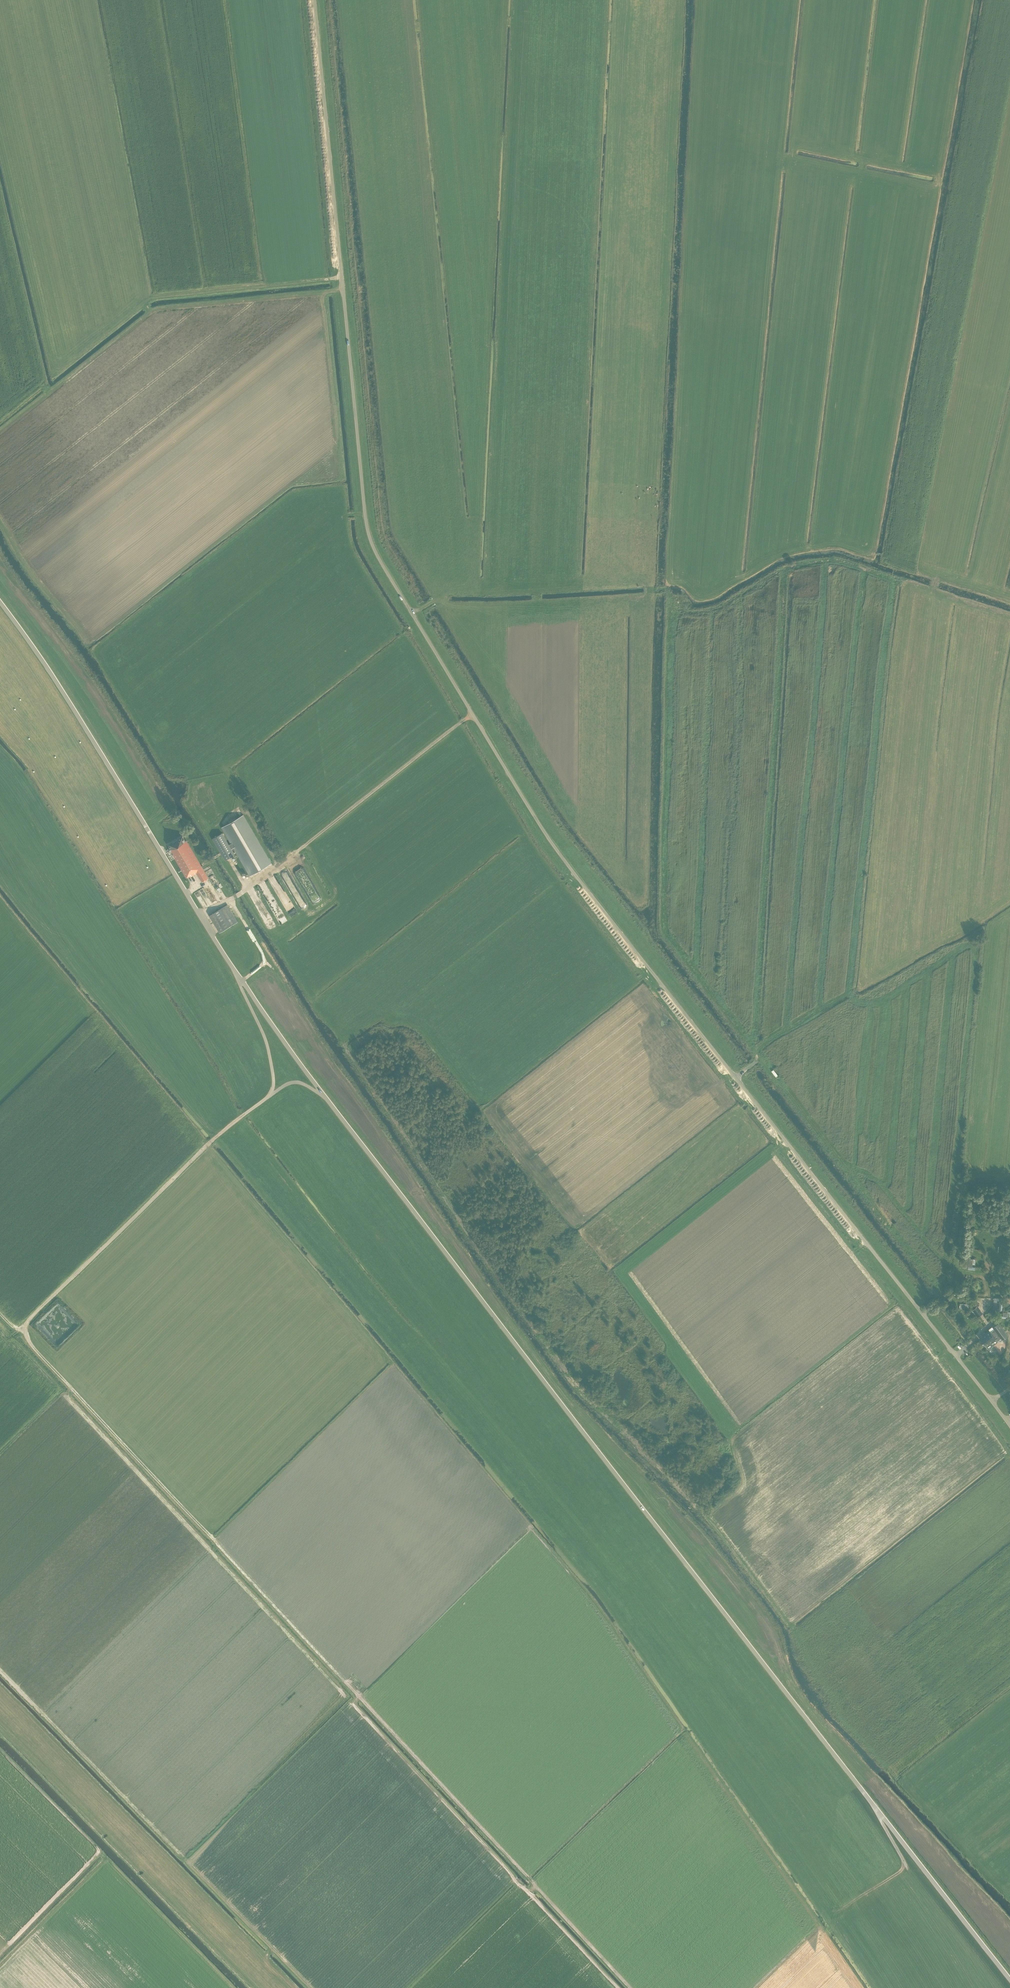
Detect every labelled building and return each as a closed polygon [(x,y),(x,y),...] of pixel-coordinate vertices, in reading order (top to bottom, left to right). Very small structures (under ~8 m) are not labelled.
[(229,845),(222,833),(212,839),(225,860),(234,854),(231,849),(233,848),(249,876),(271,863),(243,815),(222,828),(231,844),(229,845)] [(186,841),(182,836),(168,844),(171,849),(170,850),(186,877),(191,875),(191,876),(197,873),(202,882),(209,878),(205,872),(187,841),(186,841)] [(227,905),(222,908),(209,915),(220,933),(232,925),(238,922),(227,905)] [(1003,1298),(994,1297),(994,1298),(993,1299),(994,1299),(994,1310),(1002,1310),(1003,1298)] [(980,1305),(977,1302),(971,1307),(973,1310),(971,1312),(976,1319),(983,1314),(978,1307),(980,1305)] [(983,1335),(979,1338),(986,1346),(996,1339),(997,1341),(1001,1338),(1002,1339),(1008,1335),(999,1323),(993,1327),(994,1329),(991,1332),(989,1330),(986,1333),(985,1332),(982,1334),(983,1335)]
